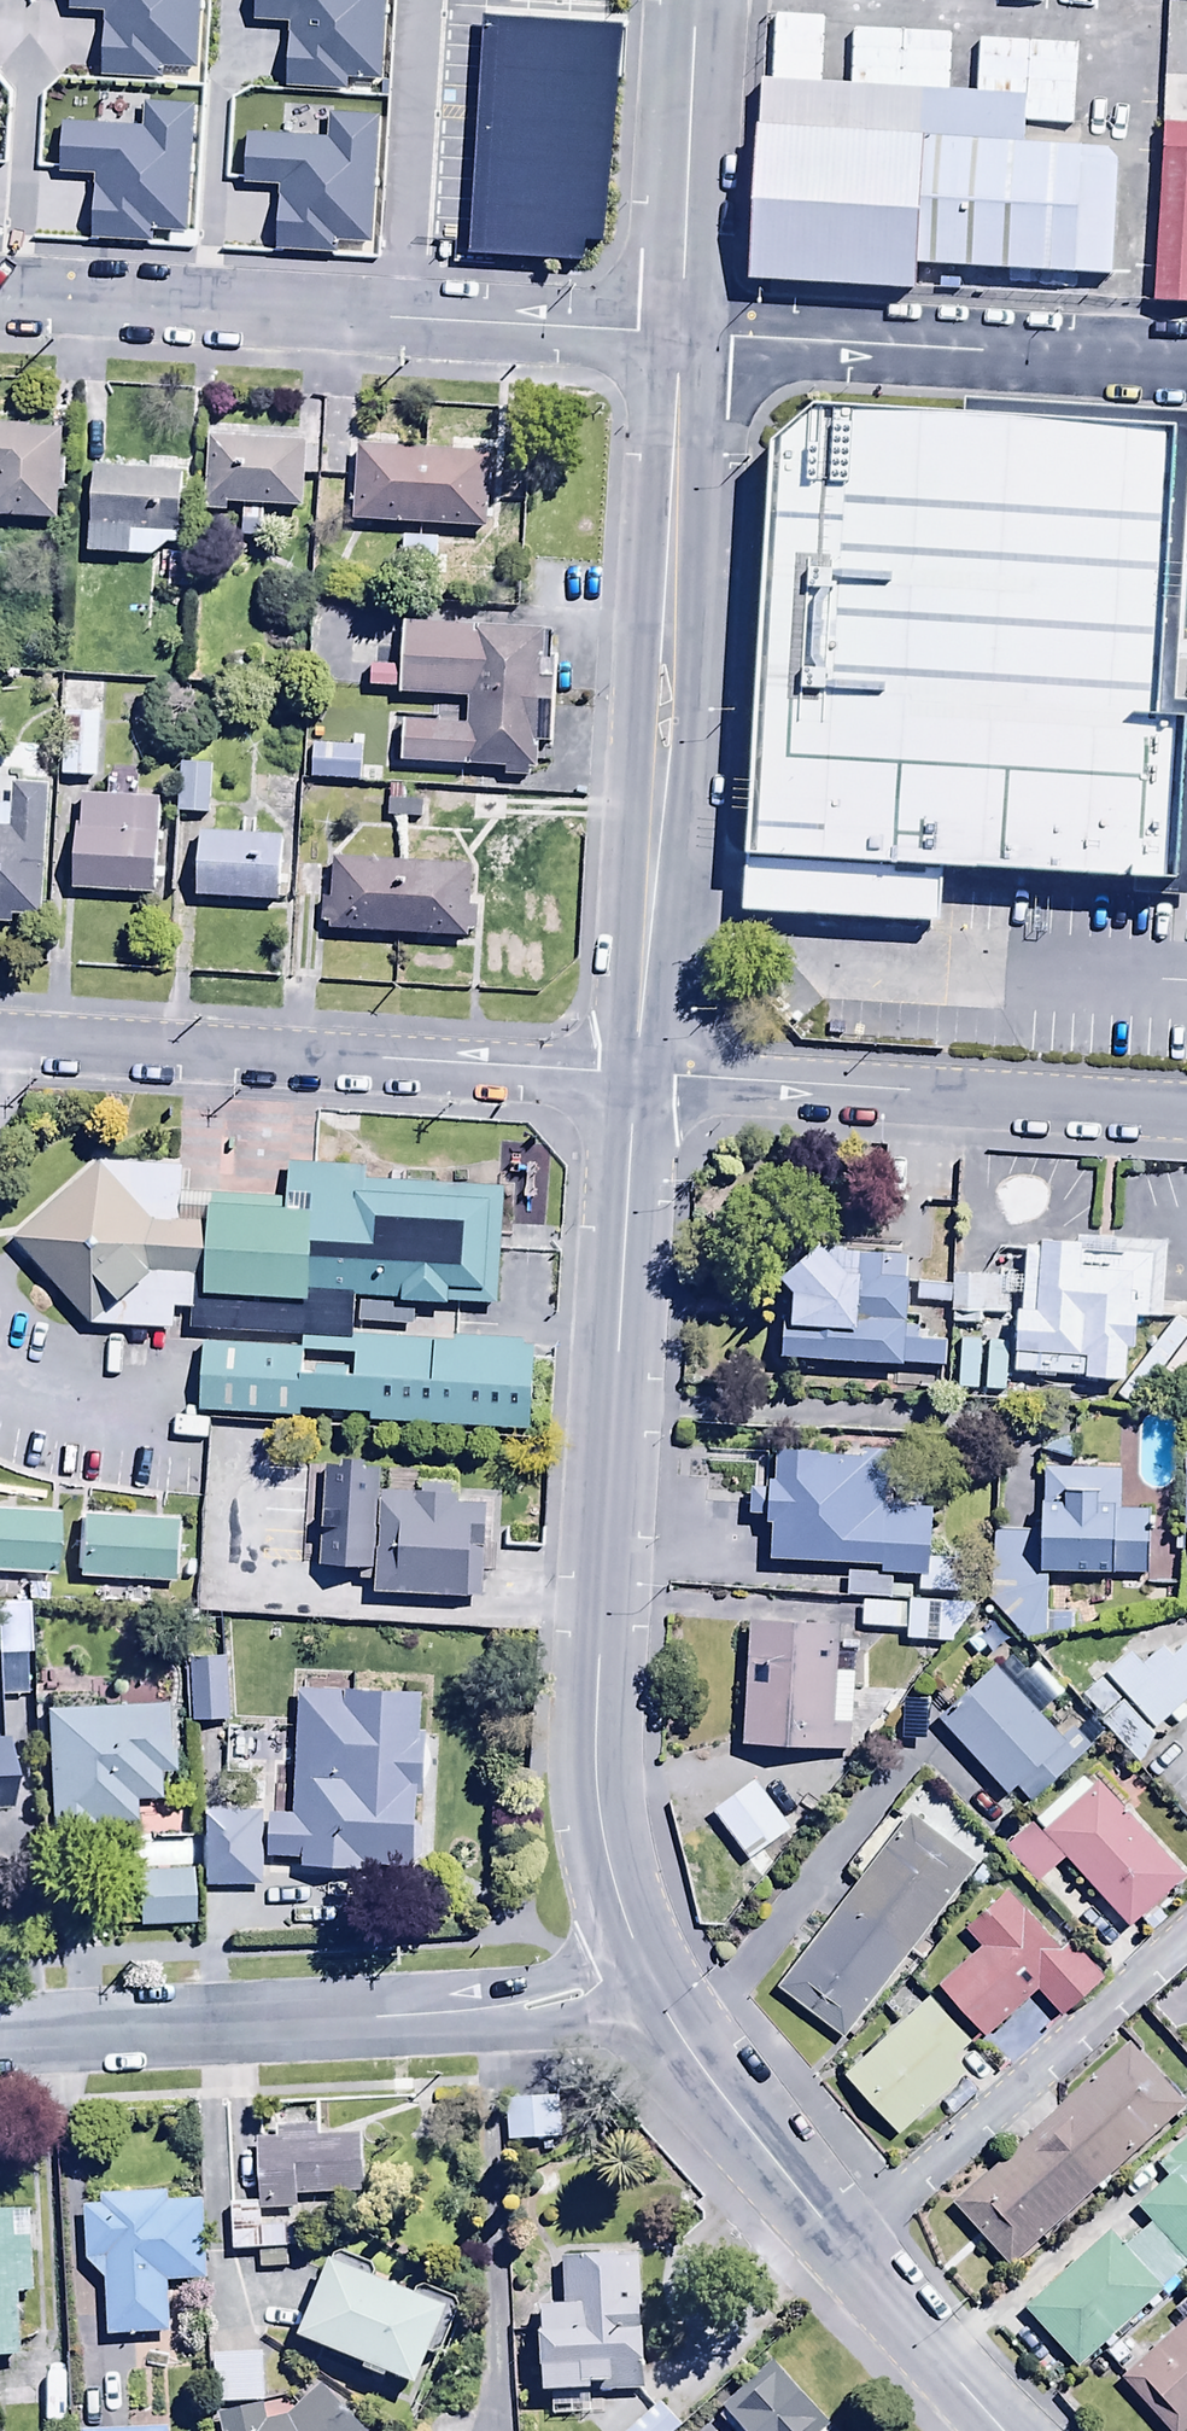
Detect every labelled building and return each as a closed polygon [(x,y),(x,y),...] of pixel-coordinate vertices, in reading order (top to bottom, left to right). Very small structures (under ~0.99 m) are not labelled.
[(90,245),(400,258),(411,0),(57,0),(54,61),(98,62),(90,245)] [(609,232),(624,20),(491,11),(475,248),(589,256),(591,231),(609,232)] [(926,97),(760,83),(744,277),(917,291),(919,265),(1117,282),(1128,145),(923,129),(926,97)] [(1167,129),(1153,298),(1186,301),(1186,131),(1167,129)] [(1186,579),(1186,427),(814,408),(774,440),(750,904),(934,914),(937,859),(1172,871),(1184,637),(1186,579)] [(57,529),(57,435),(0,435),(0,529),(57,529)] [(487,448),(352,441),(348,518),(483,525),(487,448)] [(308,452),(209,447),(205,516),(305,521),(308,452)] [(145,478),(95,474),(88,562),(129,565),(131,539),(176,542),(181,480),(173,479),(174,462),(146,460),(145,478)] [(395,690),(465,695),(464,722),(399,718),(396,758),(500,764),(499,777),(526,778),(527,768),(533,768),(535,741),(546,742),(551,656),(543,656),(545,629),(398,620),(395,664),(369,662),(368,684),(395,686),(395,690)] [(100,722),(64,721),(61,786),(98,787),(100,722)] [(358,745),(308,743),(306,776),(356,779),(358,745)] [(209,760),(180,758),(178,810),(206,811),(209,760)] [(47,792),(12,791),(12,813),(0,813),(0,936),(42,937),(47,792)] [(387,796),(386,820),(417,822),(418,798),(387,796)] [(72,886),(153,889),(156,809),(81,806),(80,831),(74,830),(72,886)] [(281,829),(199,827),(197,892),(279,895),(281,829)] [(326,928),(464,936),(464,927),(473,927),(475,903),(464,902),(467,861),(329,854),(326,901),(320,900),(319,915),(326,916),(326,928)] [(519,1186),(112,1163),(42,1229),(104,1294),(512,1317),(519,1186)] [(1034,1239),(1023,1238),(1011,1366),(1120,1376),(1123,1345),(1128,1345),(1131,1318),(1145,1319),(1151,1252),(1077,1245),(1078,1234),(1035,1230),(1034,1239)] [(777,1354),(941,1363),(942,1336),(900,1334),(906,1250),(813,1233),(775,1271),(787,1284),(785,1313),(779,1312),(777,1354)] [(1001,1312),(1003,1274),(951,1272),(950,1281),(949,1303),(951,1320),(972,1321),(972,1310),(1001,1312)] [(949,1303),(950,1281),(915,1280),(914,1301),(949,1303)] [(1160,1370),(1186,1390),(1186,1333),(1160,1370)] [(540,1354),(230,1344),(227,1422),(537,1432),(540,1354)] [(768,1517),(766,1554),(879,1561),(878,1572),(890,1572),(915,1574),(914,1587),(951,1589),(954,1551),(925,1549),(928,1507),(883,1504),(886,1447),(857,1445),(856,1452),(819,1450),(819,1445),(776,1442),(774,1472),(762,1471),(759,1516),(768,1517)] [(374,1457),(325,1456),(321,1560),(357,1561),(357,1577),(371,1577),(371,1591),(477,1591),(478,1497),(453,1497),(453,1482),(418,1482),(418,1470),(388,1470),(388,1487),(373,1487),(374,1457)] [(991,1526),(991,1604),(1023,1636),(1068,1636),(1068,1613),(1046,1613),(1046,1572),(1143,1572),(1143,1506),(1116,1506),(1116,1467),(1042,1467),(1041,1495),(1036,1495),(1036,1526),(991,1526)] [(54,1570),(57,1508),(0,1506),(0,1568),(54,1570)] [(179,1518),(80,1513),(78,1574),(177,1578),(179,1518)] [(890,1572),(878,1572),(844,1570),(842,1593),(888,1596),(890,1572)] [(836,1620),(745,1616),(740,1740),(847,1744),(851,1655),(835,1654),(836,1620)] [(0,1628),(0,1691),(31,1689),(28,1627),(0,1628)] [(1186,1692),(1186,1638),(1168,1655),(1147,1631),(1102,1671),(1151,1725),(1186,1692)] [(224,1652),(188,1654),(192,1717),(227,1716),(224,1652)] [(1058,1737),(991,1664),(953,1700),(945,1692),(928,1708),(1006,1792),(1011,1787),(1026,1804),(1087,1747),(1068,1727),(1058,1737)] [(37,1675),(38,1696),(85,1694),(84,1672),(37,1675)] [(420,1686),(297,1683),(293,1805),(269,1804),(267,1850),(298,1851),(298,1857),(359,1859),(360,1849),(423,1851),(424,1814),(412,1813),(413,1787),(420,1787),(422,1725),(419,1724),(420,1686)] [(169,1699),(43,1705),(49,1832),(90,1830),(90,1817),(134,1815),(133,1793),(156,1792),(154,1766),(173,1766),(169,1699)] [(9,1803),(6,1732),(0,1732),(0,1803),(9,1803)] [(1034,1882),(1062,1855),(1127,1925),(1182,1873),(1095,1779),(1090,1783),(1081,1774),(1002,1847),(1034,1882)] [(710,1807),(747,1858),(744,1861),(756,1877),(772,1864),(761,1849),(789,1829),(751,1777),(710,1807)] [(260,1805),(199,1806),(200,1881),(262,1879),(260,1805)] [(822,1920),(772,1987),(840,2038),(844,2033),(851,2038),(901,1971),(894,1966),(905,1952),(921,1964),(931,1951),(918,1941),(964,1879),(977,1888),(990,1872),(906,1809),(895,1824),(885,1816),(849,1864),(859,1872),(849,1885),(844,1881),(837,1891),(840,1893),(825,1914),(818,1909),(814,1914),(822,1920)] [(189,1865),(136,1866),(137,1919),(190,1918),(189,1865)] [(1058,1945),(1006,1886),(961,1926),(980,1947),(937,1984),(983,2035),(1036,1988),(1056,2011),(1097,1975),(1065,1938),(1058,1945)] [(968,2041),(926,1996),(919,2003),(906,1988),(886,2007),(898,2020),(839,2074),(896,2135),(957,2078),(943,2063),(968,2041)] [(1029,2001),(976,2054),(999,2078),(1052,2025),(1029,2001)] [(1128,2040),(950,2202),(1007,2264),(1185,2102),(1128,2040)] [(545,2094),(505,2094),(505,2128),(545,2128),(545,2094)] [(256,2201),(229,2201),(230,2249),(257,2248),(258,2269),(286,2269),(286,2245),(293,2245),(293,2207),(296,2207),(296,2193),(361,2192),(360,2132),(319,2133),(319,2102),(258,2102),(256,2201)] [(1129,2317),(1133,2313),(1138,2318),(1149,2308),(1145,2304),(1162,2289),(1158,2285),(1184,2261),(1186,2264),(1186,2132),(1155,2162),(1165,2173),(1135,2203),(1149,2218),(1120,2246),(1105,2230),(1021,2311),(1075,2368),(1090,2354),(1096,2360),(1134,2323),(1129,2317)] [(98,2203),(83,2204),(84,2255),(103,2276),(106,2331),(170,2328),(167,2278),(204,2276),(200,2199),(165,2201),(165,2189),(97,2193),(98,2203)] [(21,2353),(18,2290),(33,2289),(29,2204),(0,2205),(0,2354),(21,2353)] [(328,2249),(298,2327),(365,2353),(361,2363),(384,2372),(386,2365),(416,2377),(428,2345),(439,2349),(461,2292),(444,2286),(446,2279),(425,2271),(419,2285),(374,2267),(377,2261),(335,2245),(333,2251),(328,2249)] [(643,2387),(637,2246),(585,2248),(585,2253),(560,2254),(562,2296),(541,2297),(542,2321),(539,2321),(542,2382),(552,2382),(553,2415),(590,2413),(589,2389),(643,2387)] [(1177,2310),(1184,2318),(1118,2379),(1166,2430),(1179,2430),(1186,2424),(1186,2301),(1177,2310)] [(263,2349),(212,2349),(213,2401),(263,2401),(263,2349)] [(776,2361),(728,2402),(754,2430),(816,2430),(828,2420),(776,2361)] [(219,2412),(223,2430),(369,2430),(317,2384),(292,2411),(264,2417),(261,2403),(219,2412)] [(658,2399),(624,2430),(674,2430),(682,2424),(658,2399)]
